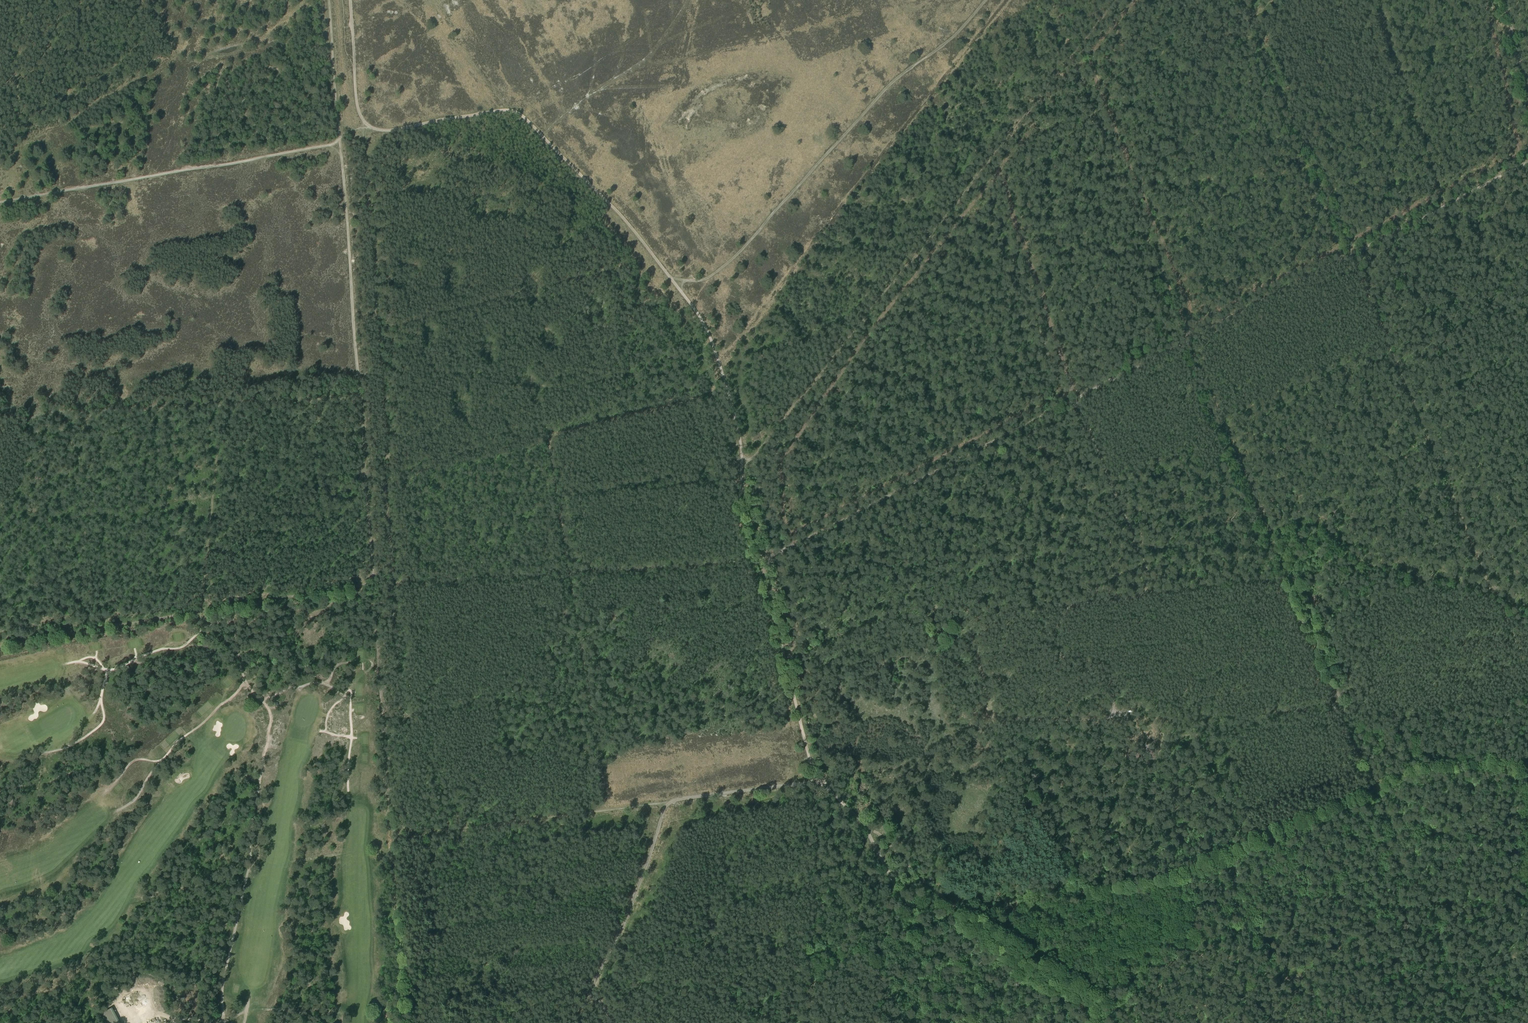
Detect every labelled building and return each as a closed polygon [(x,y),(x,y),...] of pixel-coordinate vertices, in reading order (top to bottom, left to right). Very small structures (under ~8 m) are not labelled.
[(102,1014),(107,1022),(120,1022),(112,1009),(102,1014)]
